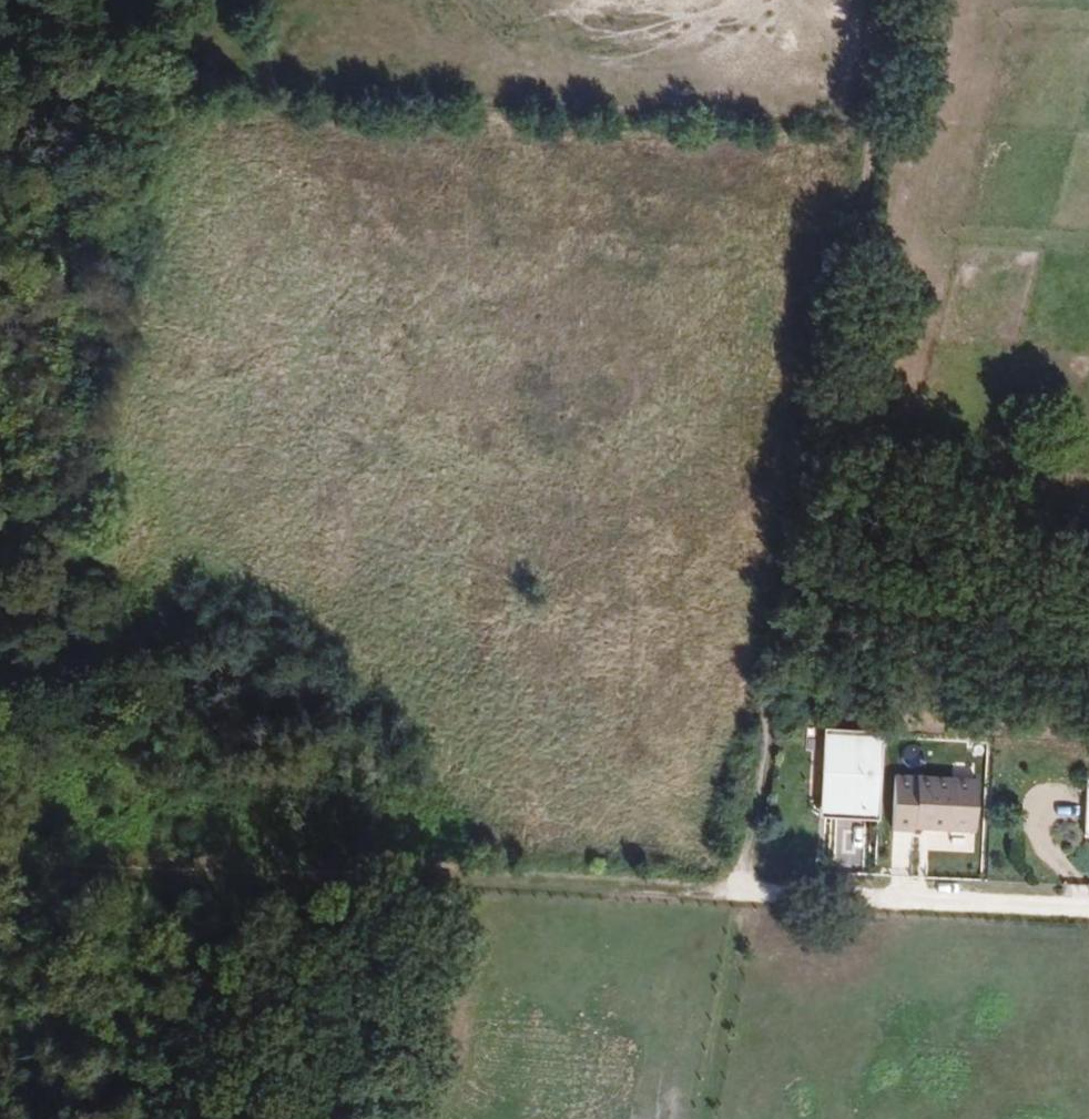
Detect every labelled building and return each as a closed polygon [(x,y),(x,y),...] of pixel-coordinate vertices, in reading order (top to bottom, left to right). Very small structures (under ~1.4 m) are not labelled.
[(877,820),(881,730),(815,727),(810,817),(877,820)] [(1076,771),(1073,829),(1088,831),(1088,771),(1076,771)] [(979,780),(892,774),(889,830),(976,836),(979,780)]
